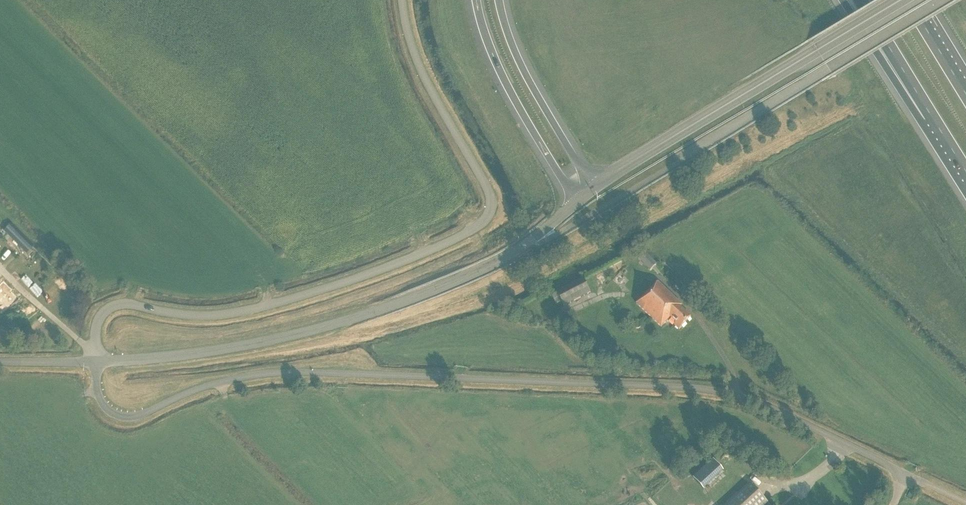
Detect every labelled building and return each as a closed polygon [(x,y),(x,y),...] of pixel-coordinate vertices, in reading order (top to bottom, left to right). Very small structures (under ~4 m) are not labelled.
[(15,230),(9,237),(21,248),(27,242),(15,230)] [(0,239),(0,246),(10,256),(18,247),(4,235),(0,239)] [(646,252),(639,259),(650,271),(657,264),(646,252)] [(16,297),(9,291),(10,289),(2,280),(0,282),(0,313),(16,297)] [(651,288),(636,304),(661,328),(670,318),(676,323),(674,325),(679,329),(691,317),(680,307),(682,305),(658,283),(652,289),(651,288)] [(724,470),(713,458),(693,476),(704,488),(724,470)] [(750,483),(726,504),(769,504),(750,483)]
